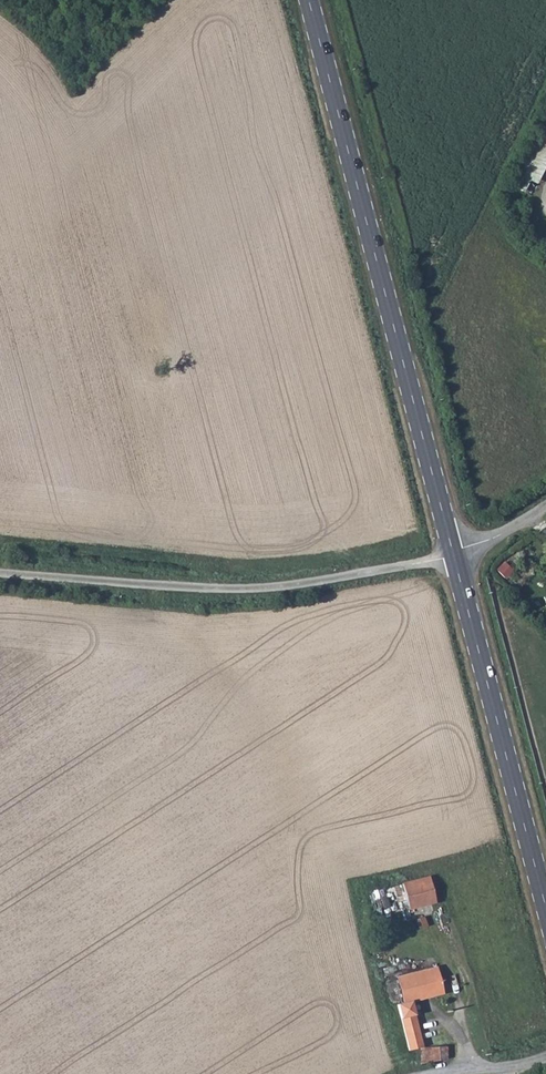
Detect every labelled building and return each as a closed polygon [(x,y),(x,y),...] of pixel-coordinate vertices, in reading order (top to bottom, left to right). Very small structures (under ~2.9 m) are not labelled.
[(510,185),(525,192),(530,182),(544,188),(545,184),(545,107),(510,185)] [(427,879),(402,886),(409,909),(433,903),(427,879)] [(413,1040),(418,1039),(409,1000),(419,998),(419,994),(441,989),(435,966),(394,974),(401,1001),(413,1040)] [(395,1002),(405,1041),(413,1040),(401,1001),(395,1002)] [(419,1046),(423,1067),(447,1064),(445,1043),(419,1046)]
